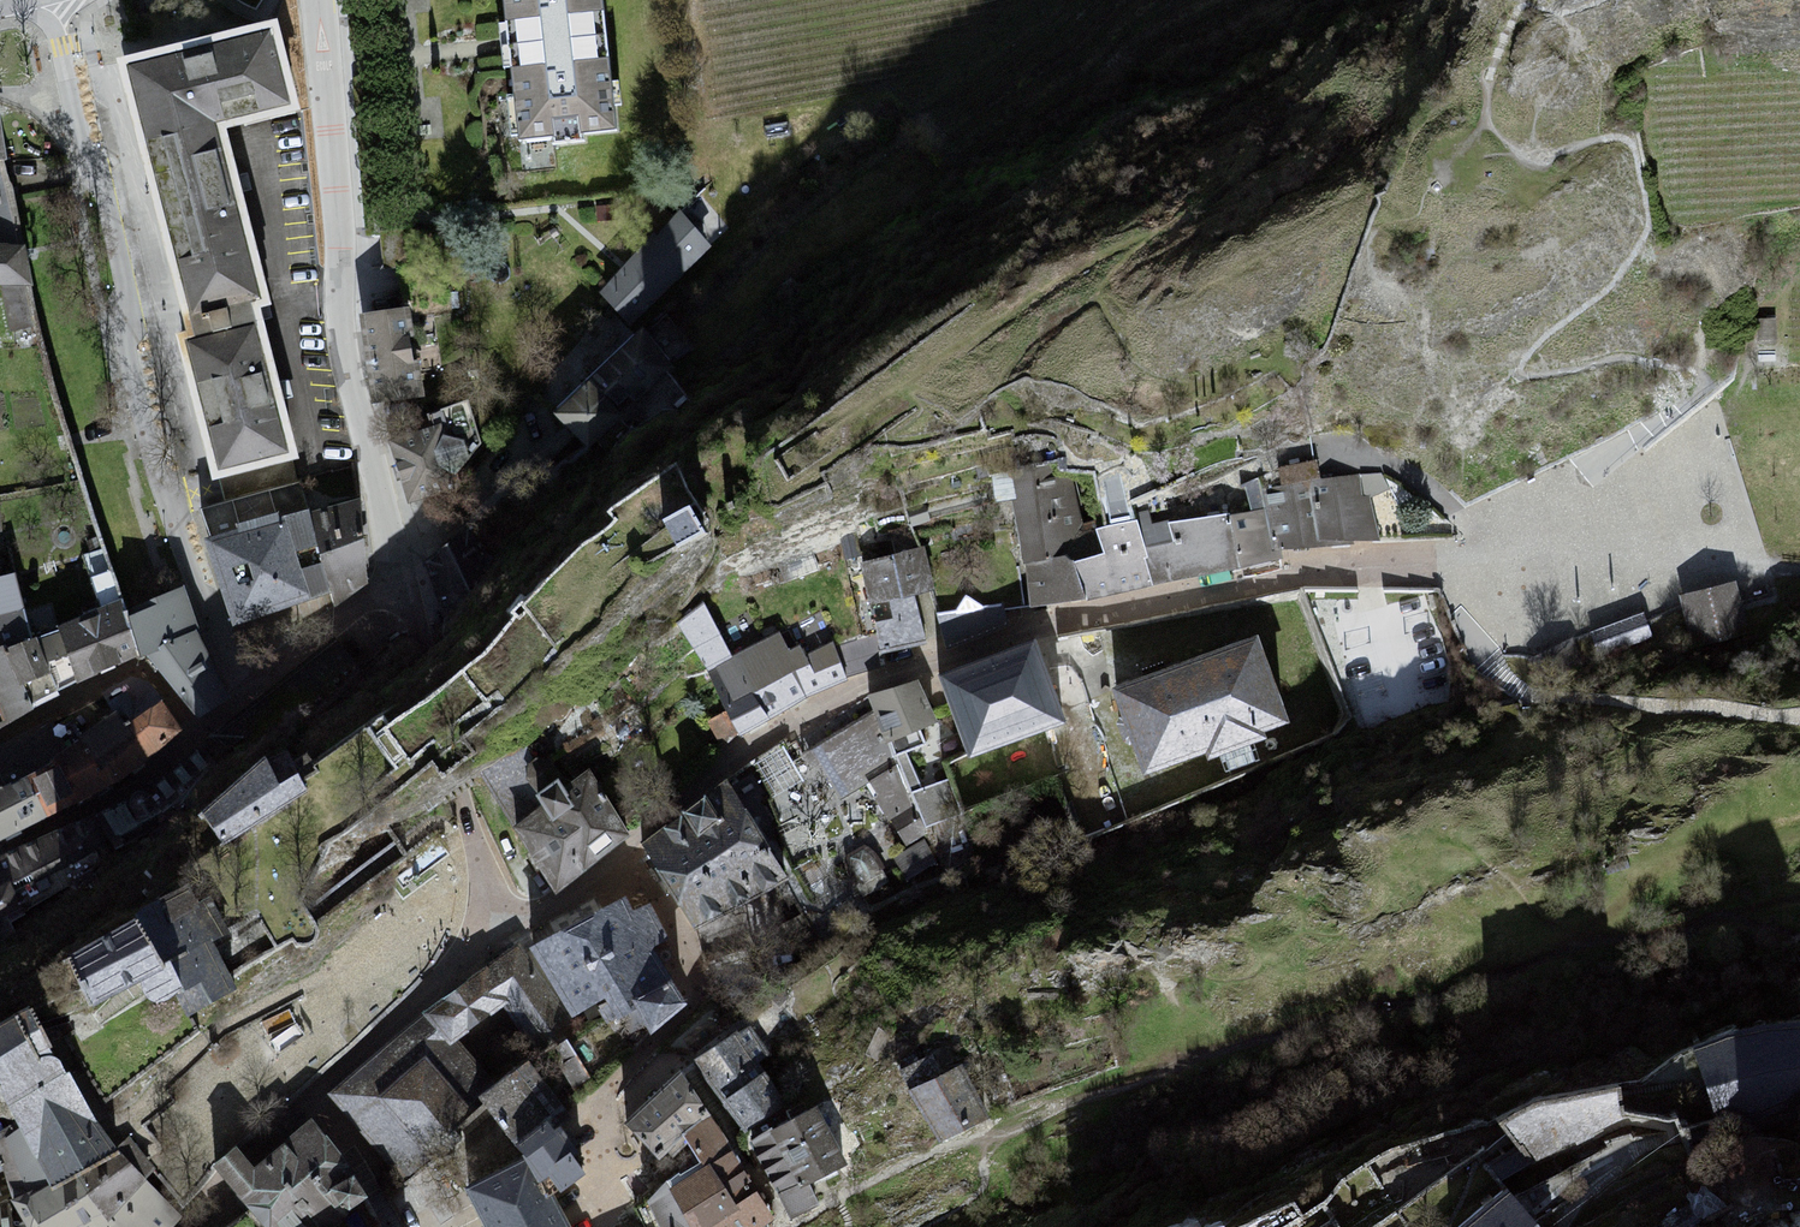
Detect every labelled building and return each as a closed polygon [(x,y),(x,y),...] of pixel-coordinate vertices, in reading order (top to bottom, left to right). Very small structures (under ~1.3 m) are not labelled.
[(522,141),(617,130),(603,0),(506,0),(522,141)] [(279,21),(120,62),(188,333),(178,335),(215,479),(299,458),(261,308),(273,305),(228,130),(302,111),(279,21)] [(24,287),(29,287),(1,161),(7,162),(0,121),(0,287),(24,287)] [(654,233),(602,293),(629,325),(711,247),(680,210),(658,236),(654,233)] [(0,287),(0,288),(10,332),(32,327),(24,287),(0,287)] [(425,397),(410,309),(360,314),(373,407),(425,397)] [(648,332),(644,329),(554,414),(588,449),(620,416),(638,435),(689,398),(669,374),(675,368),(648,332)] [(482,443),(469,402),(428,416),(431,426),(388,437),(409,503),(477,482),(470,455),(482,443)] [(1322,480),(1317,458),(1278,466),(1261,477),(1243,483),(1250,511),(1266,509),(1263,490),(1292,486),(1322,480)] [(1050,467),(1012,472),(1017,499),(1011,500),(1014,518),(1019,543),(1023,565),(1025,565),(1031,607),(1087,600),(1075,562),(1104,554),(1095,530),(1089,522),(1083,523),(1072,479),(1054,477),(1050,467)] [(1292,486),(1303,548),(1354,544),(1353,541),(1381,541),(1370,497),(1362,496),(1360,475),(1322,480),(1292,486)] [(211,538),(205,540),(231,626),(331,593),(310,513),(300,482),(201,510),(211,538)] [(1230,514),(1239,569),(1285,559),(1284,550),(1303,548),(1292,486),(1263,490),(1266,509),(1250,511),(1230,514)] [(368,583),(360,499),(310,513),(331,593),(334,608),(368,583)] [(709,529),(694,503),(662,521),(677,547),(709,529)] [(1144,559),(1152,586),(1239,569),(1230,514),(1169,523),(1174,542),(1145,549),(1148,558),(1144,559)] [(934,591),(937,614),(956,610),(966,595),(984,608),(1003,604),(1004,610),(1023,607),(1013,543),(1019,543),(1014,518),(916,536),(923,548),(934,591)] [(1075,562),(1087,600),(1152,586),(1144,559),(1148,558),(1145,549),(1137,521),(1095,530),(1104,554),(1075,562)] [(468,528),(426,561),(445,622),(501,574),(468,528)] [(871,606),(889,602),(915,597),(934,591),(923,548),(860,563),(871,606)] [(669,596),(696,583),(684,558),(657,571),(669,596)] [(31,640),(15,574),(0,578),(0,649),(31,640)] [(1737,581),(1678,596),(1693,656),(1752,642),(1742,600),(1737,581)] [(161,596),(126,611),(139,656),(148,656),(198,719),(230,697),(200,636),(183,587),(161,596)] [(937,614),(944,645),(1007,622),(1004,610),(1003,604),(984,608),(966,595),(956,610),(937,614)] [(915,597),(889,602),(892,619),(876,623),(877,634),(881,657),(927,642),(915,597)] [(125,610),(121,600),(100,608),(57,626),(58,631),(37,638),(56,691),(77,682),(78,684),(139,656),(126,611),(125,610)] [(727,710),(739,734),(806,697),(847,681),(846,677),(882,667),(881,657),(877,634),(835,647),(833,642),(806,656),(800,644),(788,650),(779,631),(733,656),(704,603),(677,623),(708,672),(727,710)] [(1591,632),(1600,656),(1653,638),(1644,614),(1591,632)] [(1259,635),(1112,687),(1144,775),(1290,722),(1259,635)] [(37,638),(31,640),(0,649),(0,730),(35,712),(31,703),(56,691),(37,638)] [(1575,638),(1550,647),(1559,671),(1583,662),(1575,638)] [(1036,640),(939,675),(969,757),(1066,722),(1036,640)] [(130,677),(101,691),(114,713),(116,711),(126,724),(162,700),(150,682),(130,677)] [(937,722),(917,680),(867,695),(872,713),(886,743),(893,758),(897,763),(926,827),(961,814),(949,779),(923,789),(906,752),(925,743),(919,730),(937,722)] [(162,700),(126,724),(136,741),(108,764),(121,782),(183,730),(162,700)] [(739,734),(727,710),(707,722),(723,748),(739,734)] [(55,757),(59,766),(77,803),(79,807),(113,788),(121,782),(108,764),(136,741),(126,724),(116,711),(114,713),(79,739),(69,747),(55,757)] [(872,713),(803,755),(810,765),(816,762),(840,800),(868,782),(864,775),(893,758),(886,743),(872,713)] [(11,781),(12,784),(30,775),(32,779),(59,766),(55,757),(69,747),(50,719),(0,745),(0,787),(11,781)] [(129,798),(102,812),(116,836),(122,835),(124,839),(178,808),(254,740),(211,736),(154,783),(129,798)] [(784,737),(754,753),(772,786),(802,769),(784,737)] [(481,773),(512,828),(569,784),(551,760),(534,760),(525,746),(481,773)] [(223,845),(308,791),(297,773),(286,750),(268,761),(266,757),(201,812),(223,845)] [(897,763),(893,758),(864,775),(868,782),(888,820),(898,833),(907,849),(893,858),(907,881),(937,861),(924,837),(926,827),(897,763)] [(77,803),(59,766),(32,779),(51,816),(77,803)] [(512,828),(555,894),(630,837),(589,770),(569,784),(512,828)] [(0,787),(0,841),(51,816),(32,779),(30,775),(12,784),(11,781),(0,787)] [(790,880),(727,779),(642,844),(697,932),(790,880)] [(0,856),(0,940),(16,932),(11,924),(111,868),(104,856),(126,844),(124,839),(122,835),(116,836),(102,812),(0,856)] [(212,940),(199,906),(191,884),(135,914),(137,917),(165,963),(170,960),(182,989),(176,994),(188,1017),(190,1016),(238,990),(230,975),(212,940)] [(617,898),(531,948),(574,1018),(596,1012),(607,1025),(620,1013),(638,1035),(680,1004),(664,958),(674,948),(643,907),(622,917),(617,898)] [(137,917),(69,956),(92,1006),(140,982),(143,992),(151,1001),(165,1002),(176,994),(182,989),(170,960),(165,963),(137,917)] [(423,1014),(450,1045),(458,1041),(509,1004),(549,1052),(568,1040),(578,1030),(518,942),(423,1014)] [(49,1185),(51,1188),(118,1150),(116,1148),(96,1121),(69,1071),(66,1072),(55,1056),(29,1007),(13,1015),(0,1023),(0,1100),(2,1102),(6,1102),(16,1122),(20,1129),(49,1185)] [(450,1045),(423,1014),(329,1094),(403,1172),(483,1106),(499,1089),(458,1041),(450,1045)] [(737,1032),(695,1060),(749,1142),(770,1130),(795,1118),(760,1063),(770,1055),(750,1026),(739,1034),(737,1032)] [(1693,1048),(1717,1124),(1767,1116),(1799,1104),(1799,1026),(1730,1033),(1693,1048)] [(529,1063),(479,1097),(517,1145),(547,1119),(555,1130),(561,1125),(571,1117),(560,1101),(593,1082),(568,1040),(549,1052),(529,1063)] [(907,1092),(938,1143),(990,1118),(961,1069),(943,1075),(933,1055),(899,1071),(909,1090),(907,1092)] [(624,1124),(658,1160),(667,1153),(673,1157),(688,1145),(683,1134),(710,1115),(680,1071),(624,1124)] [(1501,1123),(1520,1148),(1537,1163),(1622,1121),(1619,1089),(1538,1102),(1501,1123)] [(791,1219),(820,1204),(811,1184),(847,1165),(816,1107),(795,1118),(770,1130),(749,1142),(791,1219)] [(699,1162),(709,1163),(733,1150),(710,1115),(683,1134),(688,1145),(699,1162)] [(355,1176),(311,1119),(254,1168),(246,1158),(238,1146),(214,1166),(225,1178),(251,1208),(267,1226),(332,1226),(333,1226),(367,1196),(355,1176)] [(523,1157),(542,1182),(548,1177),(561,1193),(585,1174),(575,1158),(579,1153),(561,1125),(555,1130),(547,1119),(517,1145),(523,1157)] [(1799,1199),(1799,1119),(1694,1139),(1709,1216),(1799,1199)] [(16,1122),(4,1128),(0,1131),(0,1166),(2,1171),(7,1184),(10,1192),(11,1200),(33,1191),(34,1193),(49,1185),(20,1129),(16,1122)] [(129,1136),(116,1148),(118,1150),(146,1179),(157,1169),(129,1136)] [(118,1150),(51,1188),(49,1185),(34,1193),(33,1191),(11,1200),(22,1221),(18,1224),(19,1226),(173,1226),(183,1216),(146,1179),(118,1150)] [(709,1163),(750,1226),(762,1226),(773,1220),(733,1150),(709,1163)] [(464,1188),(484,1226),(568,1226),(542,1182),(523,1157),(464,1188)] [(648,1203),(660,1226),(750,1226),(709,1163),(699,1162),(665,1182),(648,1203)] [(18,1224),(22,1221),(11,1200),(10,1192),(7,1184),(0,1186),(0,1192),(1,1195),(0,1196),(0,1226),(19,1226),(18,1224)] [(1508,1189),(1462,1226),(1540,1226),(1508,1189)]
